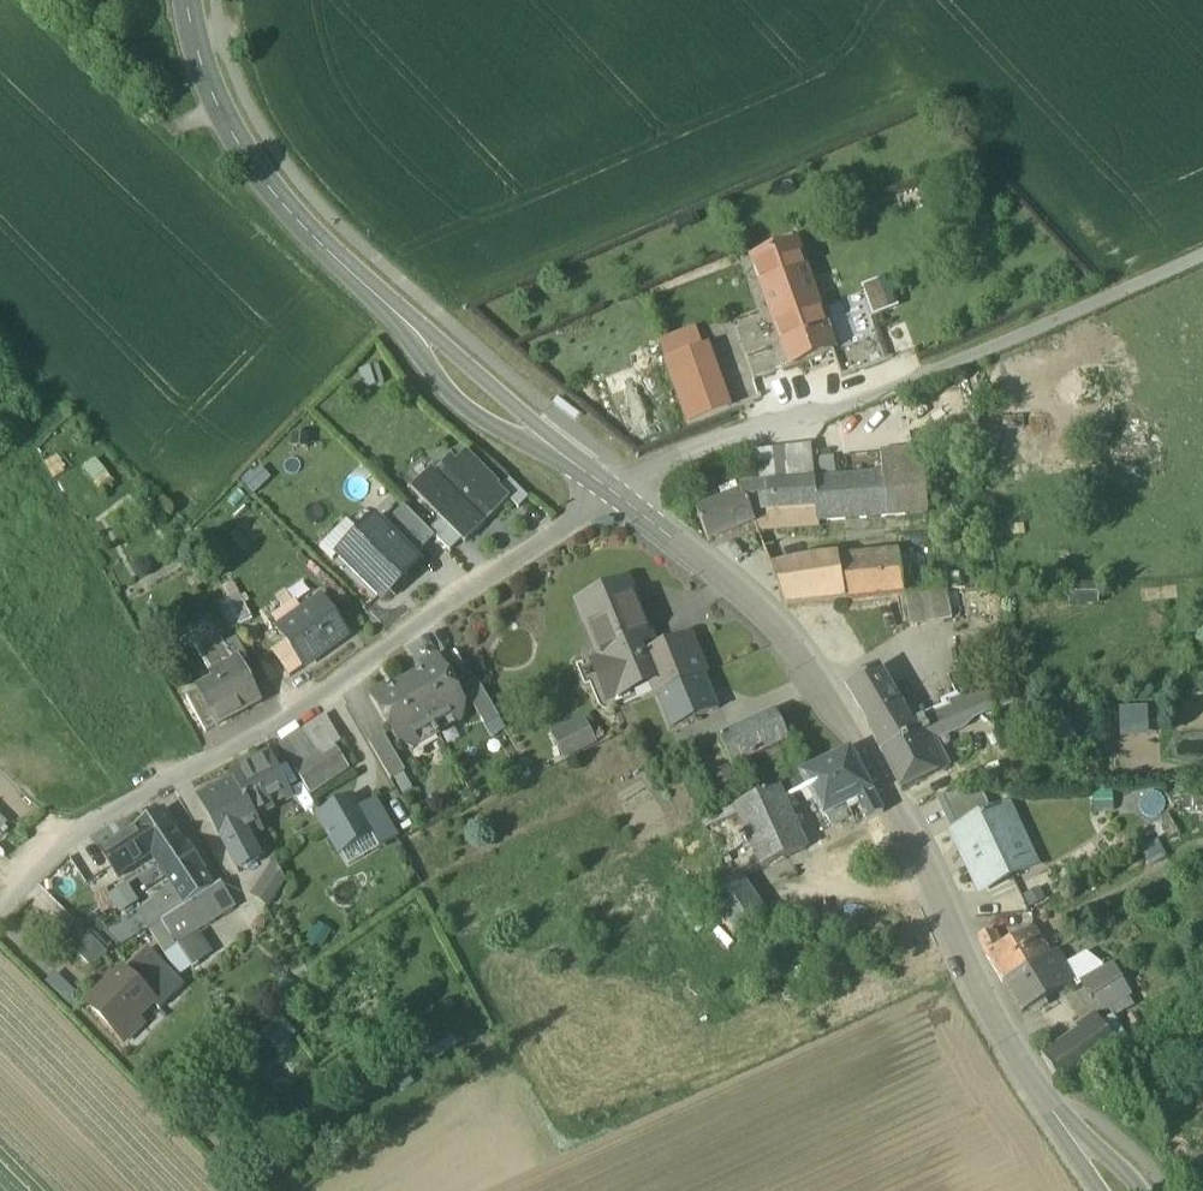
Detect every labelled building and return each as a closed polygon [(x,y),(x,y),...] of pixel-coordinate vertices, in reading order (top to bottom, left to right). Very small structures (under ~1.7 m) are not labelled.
[(797,246),(752,260),(763,295),(765,295),(790,367),(834,350),(797,246)] [(897,307),(887,280),(868,287),(878,314),(897,307)] [(659,341),(666,361),(704,348),(697,328),(659,341)] [(666,361),(688,424),(729,410),(706,347),(704,348),(666,361)] [(752,453),(756,486),(815,480),(811,447),(752,453)] [(411,491),(442,521),(462,541),(465,545),(484,525),(485,525),(481,521),(489,514),(493,518),(510,501),(498,489),(500,487),(466,454),(456,463),(450,458),(435,473),(431,470),(411,491)] [(882,457),(884,473),(887,516),(921,513),(916,454),(882,457)] [(744,494),(751,512),(817,508),(818,521),(887,516),(884,473),(823,479),(815,480),(756,486),(739,487),(741,494),(741,495),(744,494)] [(508,479),(500,487),(498,489),(510,501),(519,510),(529,499),(508,479)] [(709,542),(710,542),(754,525),(754,524),(755,523),(751,512),(744,494),(741,495),(741,494),(696,512),(707,541),(709,542)] [(405,508),(384,529),(415,560),(436,539),(430,533),(405,508)] [(818,528),(818,521),(817,508),(751,512),(755,523),(754,524),(754,525),(757,531),(818,528)] [(376,520),(338,558),(379,598),(387,590),(392,594),(409,577),(404,573),(416,561),(415,560),(384,529),(376,520)] [(462,541),(442,521),(430,533),(436,539),(450,553),(462,541)] [(731,550),(738,562),(748,556),(741,544),(736,542),(731,545),(731,550)] [(785,605),(846,600),(840,561),(838,555),(815,557),(771,567),(785,605)] [(900,555),(840,561),(846,600),(904,594),(900,555)] [(933,587),(960,586),(959,572),(933,573),(933,587)] [(1060,605),(1099,605),(1099,585),(1060,585),(1060,605)] [(591,632),(613,623),(638,611),(628,587),(581,607),(591,632)] [(910,593),(912,626),(974,622),(972,589),(910,593)] [(239,594),(228,601),(241,627),(251,621),(239,594)] [(287,644),(304,669),(348,637),(322,600),(306,611),(282,628),(278,631),(287,644)] [(230,633),(241,627),(228,601),(216,607),(230,633)] [(275,619),(282,628),(306,611),(299,602),(275,619)] [(651,643),(638,611),(613,623),(626,653),(638,648),(651,643)] [(591,632),(604,662),(626,653),(613,623),(591,632)] [(196,650),(211,677),(240,661),(241,663),(248,659),(237,641),(228,646),(222,636),(196,650)] [(690,638),(642,659),(641,659),(651,682),(657,695),(704,675),(705,675),(690,638)] [(273,653),(291,679),(304,669),(287,644),(273,653)] [(638,648),(626,653),(604,662),(609,674),(600,677),(610,699),(651,682),(641,659),(642,659),(638,648)] [(424,671),(406,681),(438,737),(440,737),(437,732),(455,722),(462,724),(466,708),(438,660),(423,669),(424,671)] [(262,703),(241,663),(240,661),(211,677),(215,683),(198,692),(218,728),(262,703)] [(609,674),(604,662),(595,666),(600,677),(609,674)] [(868,723),(883,753),(928,730),(923,718),(921,718),(912,723),(879,669),(847,689),(868,723)] [(719,710),(704,675),(657,695),(672,731),(719,710)] [(437,738),(438,737),(406,681),(388,691),(387,690),(372,699),(399,747),(415,751),(417,744),(434,733),(437,738)] [(464,690),(485,727),(500,719),(478,682),(464,690)] [(973,716),(993,708),(987,693),(983,683),(962,692),(963,694),(973,716)] [(1006,685),(987,693),(993,708),(995,712),(1014,704),(1006,685)] [(206,734),(218,728),(198,692),(187,699),(206,734)] [(921,718),(923,718),(922,716),(947,706),(945,701),(963,694),(962,692),(957,694),(941,700),(944,706),(920,716),(921,718)] [(973,716),(963,694),(945,701),(947,706),(922,716),(923,718),(928,730),(883,753),(901,789),(948,767),(934,739),(964,726),(973,716)] [(720,737),(734,767),(790,740),(776,710),(720,737)] [(295,772),(311,796),(349,770),(335,747),(341,743),(326,717),(280,747),(296,772),(295,772)] [(553,735),(564,758),(595,743),(584,720),(553,735)] [(370,744),(391,782),(406,773),(384,736),(370,744)] [(826,816),(832,826),(848,818),(843,807),(856,801),(872,793),(850,751),(801,776),(806,785),(823,817),(826,816)] [(233,778),(236,784),(254,819),(270,810),(267,804),(287,793),(269,759),(233,778)] [(256,823),(254,819),(236,784),(202,801),(227,851),(249,839),(246,833),(258,826),(256,823)] [(761,868),(805,849),(778,787),(734,807),(761,868)] [(290,799),(287,793),(267,804),(270,810),(290,799)] [(883,813),(872,793),(856,801),(867,821),(883,813)] [(940,797),(956,832),(993,815),(984,795),(940,797)] [(340,855),(342,854),(372,837),(373,836),(358,812),(352,801),(320,820),(340,855)] [(379,849),(379,850),(397,840),(375,802),(358,812),(373,836),(372,837),(379,849)] [(968,861),(981,890),(1034,866),(1025,847),(1016,844),(1001,811),(993,815),(956,832),(962,843),(968,845),(974,858),(968,861)] [(152,857),(157,865),(185,847),(186,847),(163,813),(134,831),(135,832),(152,857)] [(262,832),(258,826),(246,833),(249,839),(262,832)] [(118,879),(152,857),(135,832),(101,853),(118,879)] [(379,849),(372,837),(342,854),(349,867),(379,849)] [(257,857),(249,839),(227,851),(237,868),(257,857)] [(157,865),(176,892),(186,908),(195,902),(195,901),(214,890),(185,847),(157,865)] [(259,897),(271,905),(286,882),(274,874),(259,897)] [(707,899),(736,939),(768,918),(740,879),(707,899)] [(162,923),(173,940),(208,918),(206,915),(231,899),(221,885),(214,890),(195,901),(195,902),(186,908),(163,922),(162,923)] [(94,894),(107,913),(117,907),(104,887),(94,894)] [(163,922),(186,908),(176,892),(141,915),(151,930),(162,923),(163,922)] [(59,937),(90,968),(108,955),(74,921),(59,937)] [(978,937),(987,956),(1001,947),(992,929),(978,937)] [(986,956),(1003,983),(1049,955),(1037,936),(1029,932),(1001,947),(987,956),(986,956)] [(148,951),(124,974),(152,1002),(152,1003),(160,1011),(184,987),(148,951)] [(1055,952),(1049,955),(1003,983),(1022,1015),(1046,1001),(1045,999),(1074,983),(1075,982),(1065,966),(1055,952)] [(1088,953),(1065,966),(1075,982),(1074,983),(1077,988),(1083,985),(1082,983),(1105,970),(1101,964),(1088,953)] [(1095,997),(1103,1010),(1129,995),(1112,966),(1105,970),(1082,983),(1083,985),(1091,999),(1095,997)] [(119,1035),(119,1034),(135,1019),(152,1003),(152,1002),(124,974),(123,973),(90,1005),(119,1035)] [(56,976),(46,986),(69,1010),(79,1000),(56,976)] [(1041,1055),(1060,1086),(1116,1046),(1093,1014),(1076,1026),(1084,1037),(1070,1047),(1064,1039),(1041,1055)] [(262,1031),(276,1050),(295,1036),(282,1017),(262,1031)] [(142,1027),(135,1019),(119,1034),(127,1042),(142,1027)]
